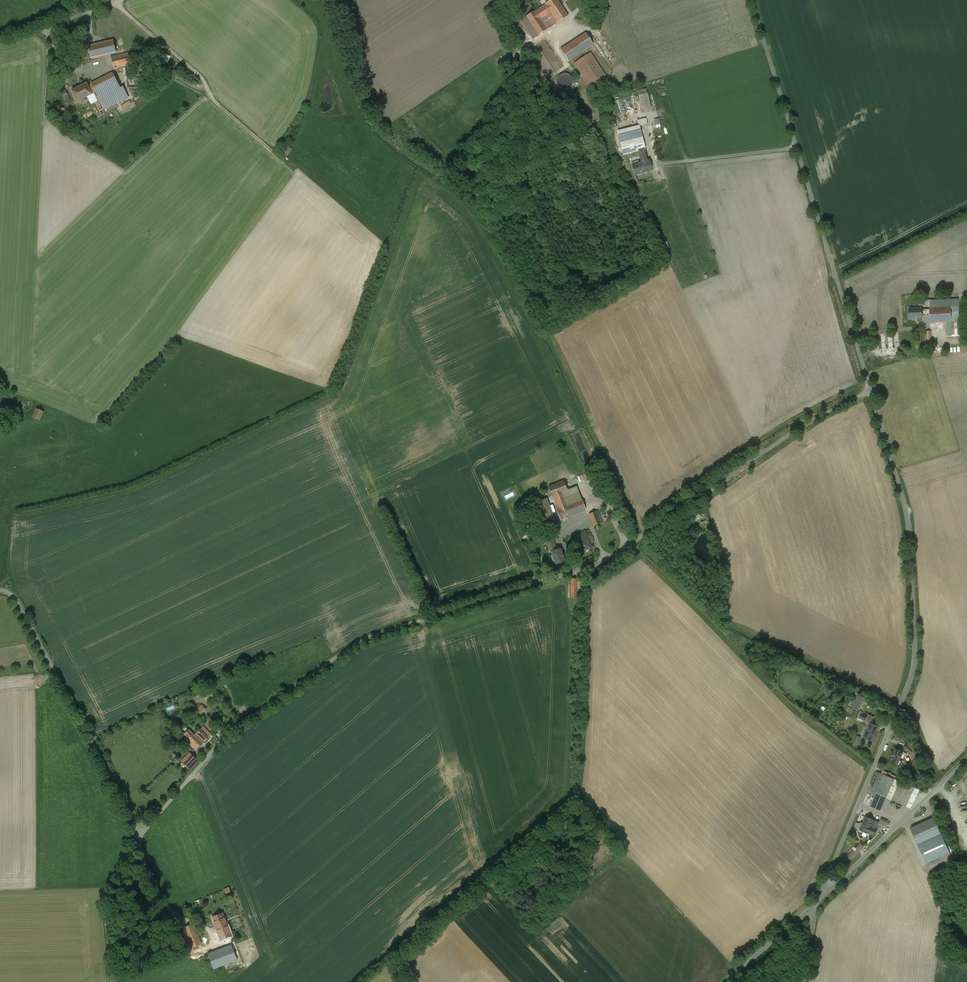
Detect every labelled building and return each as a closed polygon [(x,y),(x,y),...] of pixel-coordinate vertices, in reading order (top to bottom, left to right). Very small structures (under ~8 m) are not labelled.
[(535,11),(521,20),(533,39),(568,16),(558,1),(548,7),(546,5),(536,11),(535,11)] [(94,28),(95,29),(95,30),(96,31),(97,32),(98,32),(99,33),(101,33),(102,33),(103,33),(104,32),(105,32),(106,31),(107,30),(108,29),(108,28),(109,27),(109,25),(109,24),(108,23),(108,22),(107,21),(106,20),(105,19),(104,19),(103,18),(102,18),(100,18),(99,19),(98,19),(97,20),(96,21),(95,22),(95,23),(94,24),(94,25),(94,26),(94,28)] [(568,61),(593,45),(586,33),(561,50),(568,61)] [(554,70),(563,64),(546,39),(537,45),(554,70)] [(116,52),(113,41),(90,46),(92,58),(116,52)] [(129,53),(111,57),(114,69),(132,65),(129,53)] [(590,86),(605,76),(590,53),(575,63),(590,86)] [(509,55),(497,63),(501,68),(513,60),(509,55)] [(113,73),(89,85),(93,93),(97,101),(100,99),(105,109),(122,100),(122,99),(128,96),(123,87),(120,89),(113,73)] [(558,79),(557,80),(557,81),(557,83),(558,84),(558,86),(559,87),(560,88),(561,89),(563,89),(564,89),(566,89),(567,89),(568,89),(570,88),(571,87),(572,86),(572,84),(573,83),(573,82),(573,80),(572,79),(572,77),(571,76),(570,75),(569,75),(567,74),(566,74),(564,74),(563,74),(562,74),(560,75),(559,76),(558,77),(558,79)] [(138,79),(128,79),(128,87),(139,87),(138,79)] [(87,83),(72,91),(78,102),(92,94),(93,93),(89,85),(88,86),(87,83)] [(638,91),(642,111),(651,109),(646,89),(638,91)] [(638,121),(639,127),(648,124),(646,118),(638,121)] [(644,149),(645,149),(639,126),(618,132),(624,155),(639,151),(644,149)] [(642,162),(632,165),(635,175),(652,170),(650,160),(647,161),(642,162)] [(930,316),(930,323),(947,322),(947,336),(960,335),(959,297),(929,299),(930,309),(930,316)] [(930,316),(930,309),(922,310),(922,308),(909,309),(909,318),(922,318),(922,316),(930,316)] [(37,409),(33,418),(39,421),(44,412),(37,409)] [(554,496),(558,508),(567,504),(562,493),(568,490),(564,481),(549,487),(553,496),(554,496)] [(546,499),(538,502),(547,526),(556,523),(546,499)] [(586,511),(581,499),(567,504),(558,508),(556,508),(561,520),(586,511)] [(589,514),(594,526),(603,522),(598,510),(589,514)] [(578,545),(581,552),(591,548),(585,532),(577,535),(580,545),(578,545)] [(551,552),(557,550),(553,538),(545,541),(550,552),(551,552)] [(557,550),(551,552),(556,564),(565,561),(560,548),(557,550)] [(202,705),(197,710),(201,714),(206,709),(202,705)] [(878,726),(870,723),(864,737),(873,741),(875,736),(874,735),(878,726)] [(202,728),(196,734),(204,742),(209,736),(202,728)] [(189,730),(182,736),(196,750),(204,742),(196,734),(195,735),(189,730)] [(911,740),(904,748),(911,754),(910,754),(914,765),(919,763),(911,740)] [(903,752),(896,749),(894,753),(892,752),(891,756),(892,757),(889,763),(897,766),(903,752)] [(189,754),(183,761),(191,769),(198,762),(189,754)] [(900,781),(879,773),(873,787),(878,789),(870,806),(881,811),(887,798),(892,800),(900,781)] [(914,788),(900,782),(892,800),(906,806),(914,788)] [(871,827),(874,820),(866,817),(860,830),(868,833),(875,836),(877,830),(876,829),(871,827)] [(934,818),(910,829),(918,844),(941,834),(934,818)] [(941,834),(918,844),(927,864),(950,853),(941,834)] [(861,844),(848,856),(851,859),(864,847),(861,844)] [(223,912),(212,917),(221,941),(232,936),(223,912)] [(194,924),(183,928),(191,949),(202,945),(194,924)] [(232,945),(208,954),(214,970),(237,962),(232,945)]
